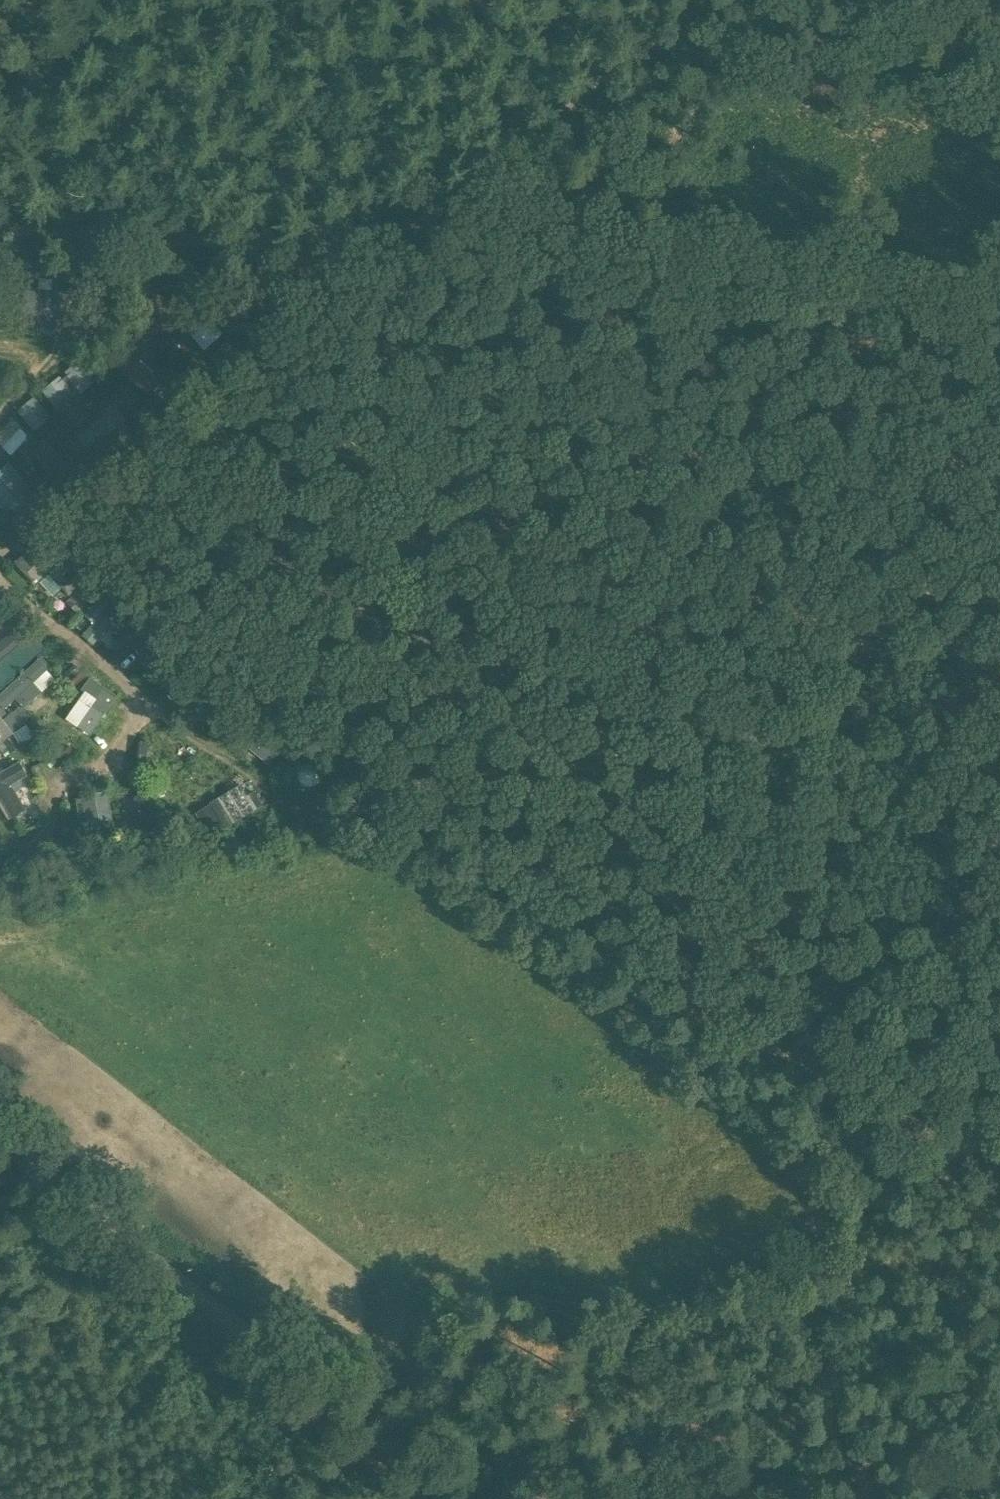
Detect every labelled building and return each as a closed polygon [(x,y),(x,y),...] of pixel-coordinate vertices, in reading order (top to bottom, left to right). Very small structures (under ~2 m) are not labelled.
[(9,279),(8,284),(22,286),(23,280),(24,272),(10,270),(9,279)] [(71,286),(70,298),(80,299),(81,287),(71,286)] [(23,315),(42,316),(41,327),(56,328),(56,318),(61,318),(63,291),(25,288),(23,315)] [(147,323),(145,327),(155,331),(157,326),(169,330),(178,304),(144,292),(135,319),(147,323)] [(191,310),(207,330),(229,311),(219,298),(212,304),(207,297),(191,310)] [(115,363),(119,354),(110,350),(106,359),(115,363)] [(128,352),(117,363),(147,391),(157,380),(128,352)] [(85,364),(62,383),(68,390),(76,384),(82,391),(97,379),(85,364)] [(62,383),(47,395),(59,410),(82,391),(76,384),(68,390),(62,383)] [(38,403),(23,415),(36,430),(50,417),(38,403)] [(134,429),(119,410),(81,442),(82,443),(76,449),(90,465),(134,429)] [(39,461),(53,449),(46,441),(32,452),(39,461)] [(46,480),(30,461),(21,469),(37,488),(46,480)] [(0,471),(0,505),(2,507),(22,491),(28,499),(34,495),(8,464),(0,471)] [(57,483),(64,491),(81,477),(74,469),(57,483)] [(42,507),(36,500),(27,508),(32,514),(42,507)] [(40,541),(17,563),(37,584),(49,572),(71,595),(82,584),(40,541)] [(89,583),(70,601),(78,610),(97,591),(89,583)] [(84,634),(95,643),(124,609),(105,592),(87,614),(95,621),(84,634)] [(128,607),(120,616),(126,621),(134,612),(128,607)] [(29,638),(21,628),(0,647),(0,663),(29,638)] [(118,630),(113,636),(114,644),(120,649),(129,638),(118,630)] [(181,650),(174,659),(182,665),(188,656),(181,650)] [(185,664),(190,668),(197,660),(192,655),(185,664)] [(24,708),(42,692),(33,682),(48,669),(38,659),(0,694),(0,705),(4,709),(15,699),(24,708)] [(76,727),(89,736),(116,697),(89,678),(80,691),(84,693),(95,701),(76,727)] [(23,723),(14,711),(3,719),(13,731),(23,723)] [(35,734),(46,723),(36,712),(24,723),(35,734)] [(254,731),(245,743),(270,764),(289,740),(255,712),(245,724),(254,731)] [(0,716),(0,736),(9,728),(0,716)] [(100,747),(116,733),(108,723),(92,737),(100,747)] [(14,736),(4,742),(9,750),(19,744),(14,736)] [(194,771),(203,764),(187,743),(178,751),(194,771)] [(12,818),(26,810),(14,790),(23,785),(20,780),(27,775),(19,762),(0,773),(0,797),(12,818)] [(30,789),(43,787),(40,773),(27,776),(30,789)] [(148,801),(160,799),(158,783),(146,785),(148,801)] [(240,785),(209,805),(221,825),(224,830),(262,806),(254,792),(247,797),(240,785)] [(112,824),(107,791),(82,795),(87,828),(112,824)] [(196,812),(209,833),(221,825),(209,805),(196,812)] [(185,827),(175,810),(166,815),(173,828),(175,827),(177,831),(185,827)] [(75,837),(67,839),(70,851),(78,849),(75,837)] [(77,859),(72,861),(76,874),(82,872),(77,859)]
